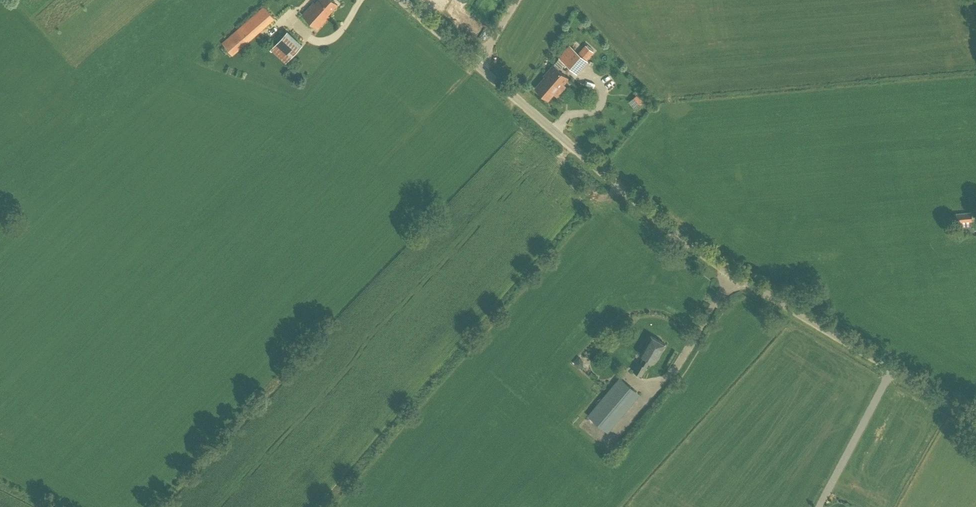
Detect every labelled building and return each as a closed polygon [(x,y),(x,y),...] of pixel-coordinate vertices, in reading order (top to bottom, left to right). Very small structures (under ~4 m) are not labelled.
[(288,10),(297,0),(277,0),(288,10)] [(333,0),(318,0),(315,3),(314,2),(303,14),(318,28),(329,16),(328,15),(338,4),(333,0)] [(233,55),(275,18),(264,6),(222,43),(233,55)] [(286,63),(303,45),(287,31),(271,49),(286,63)] [(585,60),(593,51),(586,45),(578,54),(570,46),(560,58),(575,71),(585,60)] [(568,78),(554,65),(545,75),(546,77),(536,88),(548,99),(549,99),(554,94),(557,97),(566,87),(564,84),(569,79),(568,78)] [(640,105),(649,98),(642,90),(634,97),(640,105)] [(971,225),(971,221),(972,221),(972,212),(955,213),(956,222),(957,222),(957,227),(971,225)] [(656,362),(664,347),(666,343),(650,335),(640,354),(644,356),(640,362),(638,361),(633,370),(642,375),(651,360),(656,362)] [(608,432),(640,394),(620,377),(587,415),(608,432)]
